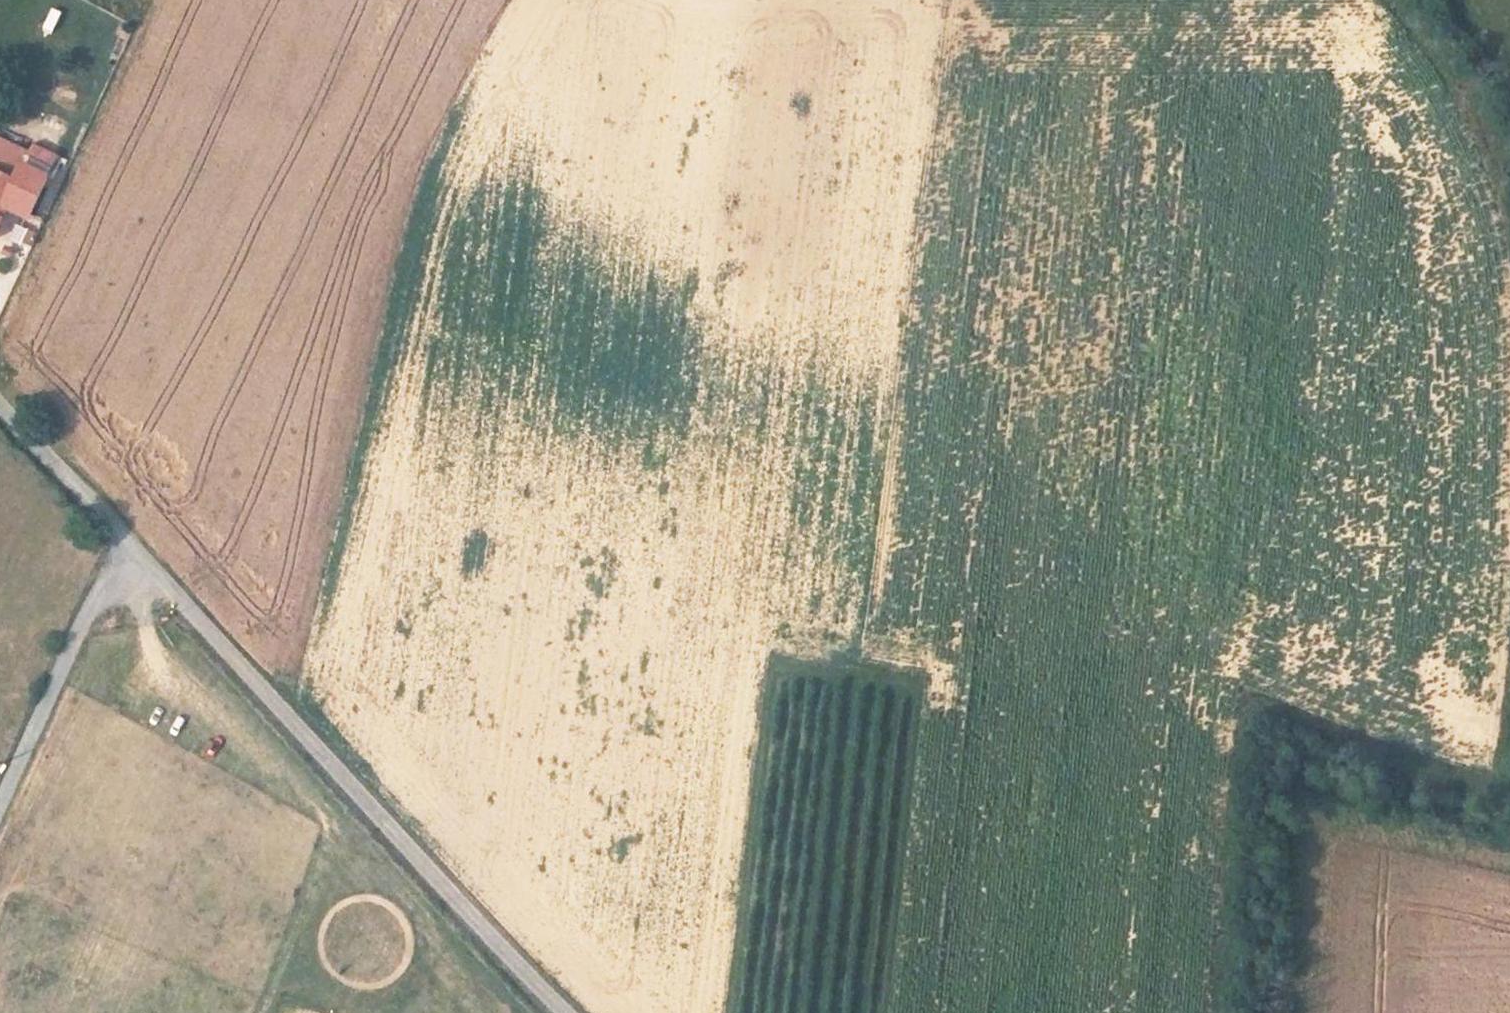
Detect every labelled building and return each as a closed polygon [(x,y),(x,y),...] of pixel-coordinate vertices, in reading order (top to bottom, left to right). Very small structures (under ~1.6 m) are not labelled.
[(23,153),(0,143),(0,216),(5,204),(31,214),(45,176),(19,166),(23,153)] [(23,153),(19,166),(45,176),(52,154),(27,144),(23,153)]
